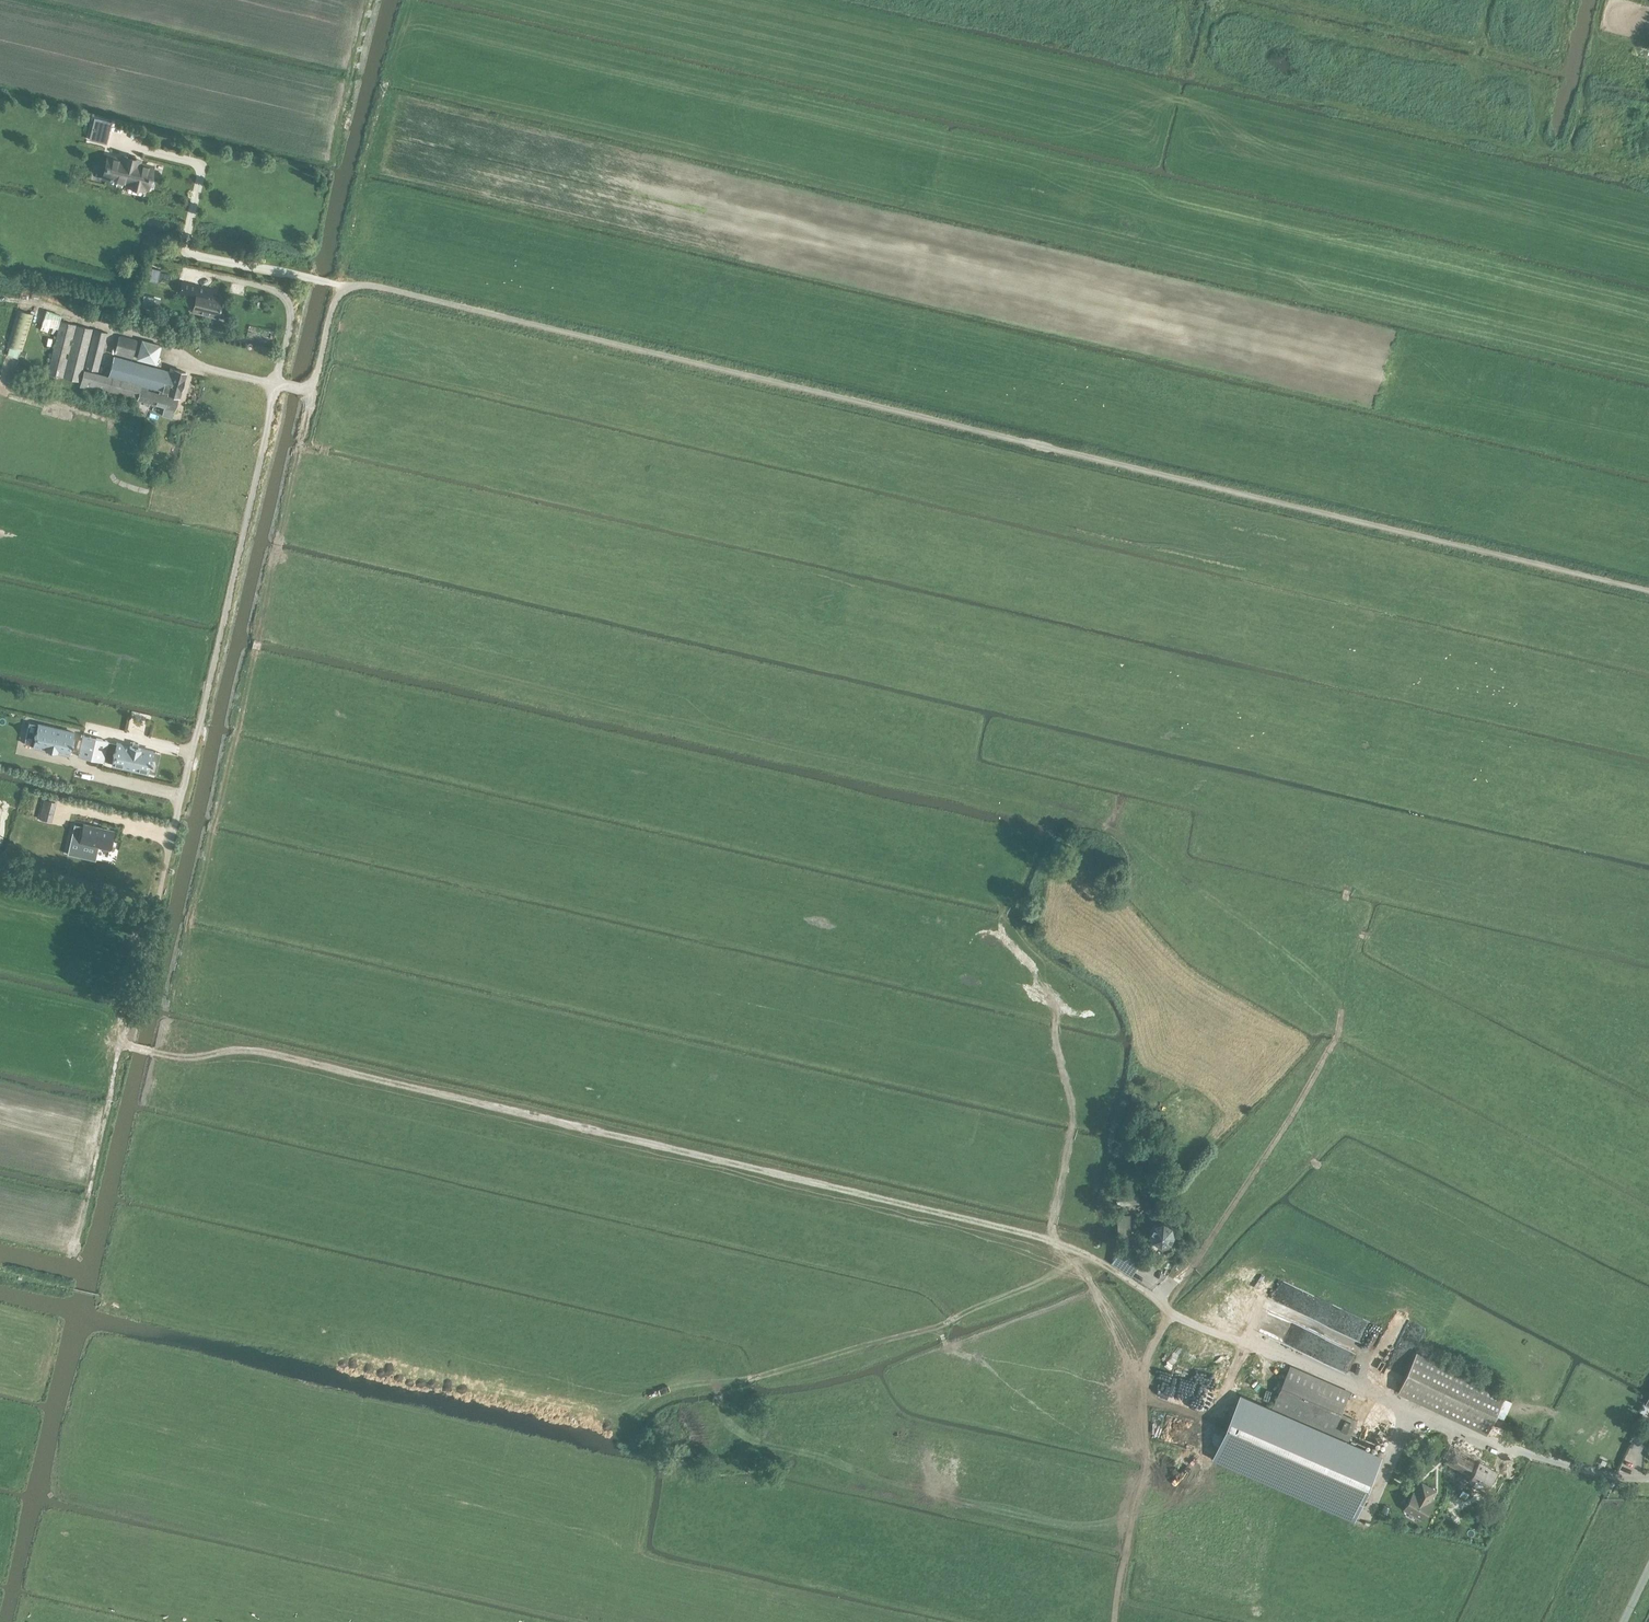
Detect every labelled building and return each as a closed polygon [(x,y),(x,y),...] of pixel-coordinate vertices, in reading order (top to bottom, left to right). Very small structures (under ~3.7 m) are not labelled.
[(106,143),(111,122),(94,118),(89,139),(106,143)] [(150,188),(155,166),(141,163),(142,159),(125,155),(124,159),(110,155),(105,177),(130,183),(130,185),(147,189),(147,188),(150,188)] [(151,267),(148,279),(157,281),(160,269),(151,267)] [(192,311),(218,317),(222,299),(197,292),(192,311)] [(142,295),(139,308),(152,311),(153,306),(155,306),(157,299),(155,299),(142,295)] [(34,313),(17,309),(6,345),(23,351),(34,313)] [(46,309),(41,324),(57,328),(61,314),(46,309)] [(121,315),(102,310),(100,320),(119,325),(121,315)] [(66,322),(60,320),(47,372),(53,373),(52,376),(55,377),(55,374),(63,376),(76,324),(69,322),(69,320),(66,319),(66,322)] [(137,401),(138,398),(137,398),(140,387),(141,387),(141,384),(108,375),(83,369),(93,328),(78,324),(64,376),(81,380),(79,387),(137,401)] [(107,332),(94,329),(85,367),(98,370),(107,332)] [(114,354),(132,358),(137,339),(119,335),(114,354)] [(136,359),(156,364),(161,344),(141,339),(136,359)] [(177,398),(167,395),(168,393),(179,395),(185,372),(174,369),(173,371),(114,355),(108,375),(141,384),(141,387),(140,387),(137,398),(138,398),(164,406),(162,415),(172,417),(174,409),(177,398)] [(38,724),(33,745),(33,746),(33,745),(48,749),(54,750),(65,753),(68,753),(68,754),(69,754),(70,749),(71,744),(72,744),(73,742),(72,742),(74,732),(73,732),(38,724)] [(105,751),(107,740),(95,737),(83,734),(81,745),(105,751)] [(153,750),(138,747),(132,746),(117,742),(114,752),(113,752),(113,754),(114,754),(112,764),(147,772),(148,772),(153,751),(153,750)] [(102,761),(105,751),(81,745),(78,756),(90,759),(102,761)] [(39,818),(52,821),(57,802),(44,799),(39,818)] [(84,824),(83,826),(74,824),(68,853),(94,859),(97,846),(108,848),(109,841),(110,841),(110,838),(112,831),(84,824)] [(1154,1200),(1153,1206),(1159,1209),(1164,1196),(1153,1192),(1151,1199),(1154,1200)] [(1118,1232),(1130,1232),(1130,1213),(1118,1214),(1118,1232)] [(1153,1240),(1154,1241),(1161,1245),(1170,1242),(1174,1234),(1172,1226),(1164,1221),(1155,1224),(1150,1231),(1153,1240)] [(1132,1275),(1139,1264),(1119,1251),(1116,1255),(1111,1262),(1132,1275)] [(1270,1311),(1261,1331),(1334,1362),(1335,1361),(1349,1366),(1356,1348),(1270,1311)] [(1505,1393),(1462,1373),(1416,1352),(1398,1391),(1487,1433),(1505,1393)] [(1350,1392),(1290,1366),(1272,1406),(1348,1440),(1357,1421),(1341,1414),(1350,1392)] [(1241,1396),(1214,1458),(1354,1519),(1381,1457),(1241,1396)] [(1643,1403),(1639,1411),(1644,1413),(1648,1405),(1643,1403)] [(1641,1442),(1647,1431),(1648,1431),(1639,1425),(1632,1437),(1641,1442)] [(1462,1451),(1451,1470),(1485,1489),(1496,1470),(1488,1466),(1489,1463),(1481,1459),(1480,1461),(1462,1451)] [(1505,1462),(1498,1476),(1510,1481),(1517,1468),(1505,1462)] [(1404,1511),(1423,1522),(1433,1505),(1430,1504),(1436,1493),(1423,1485),(1417,1496),(1414,1494),(1404,1511)]
